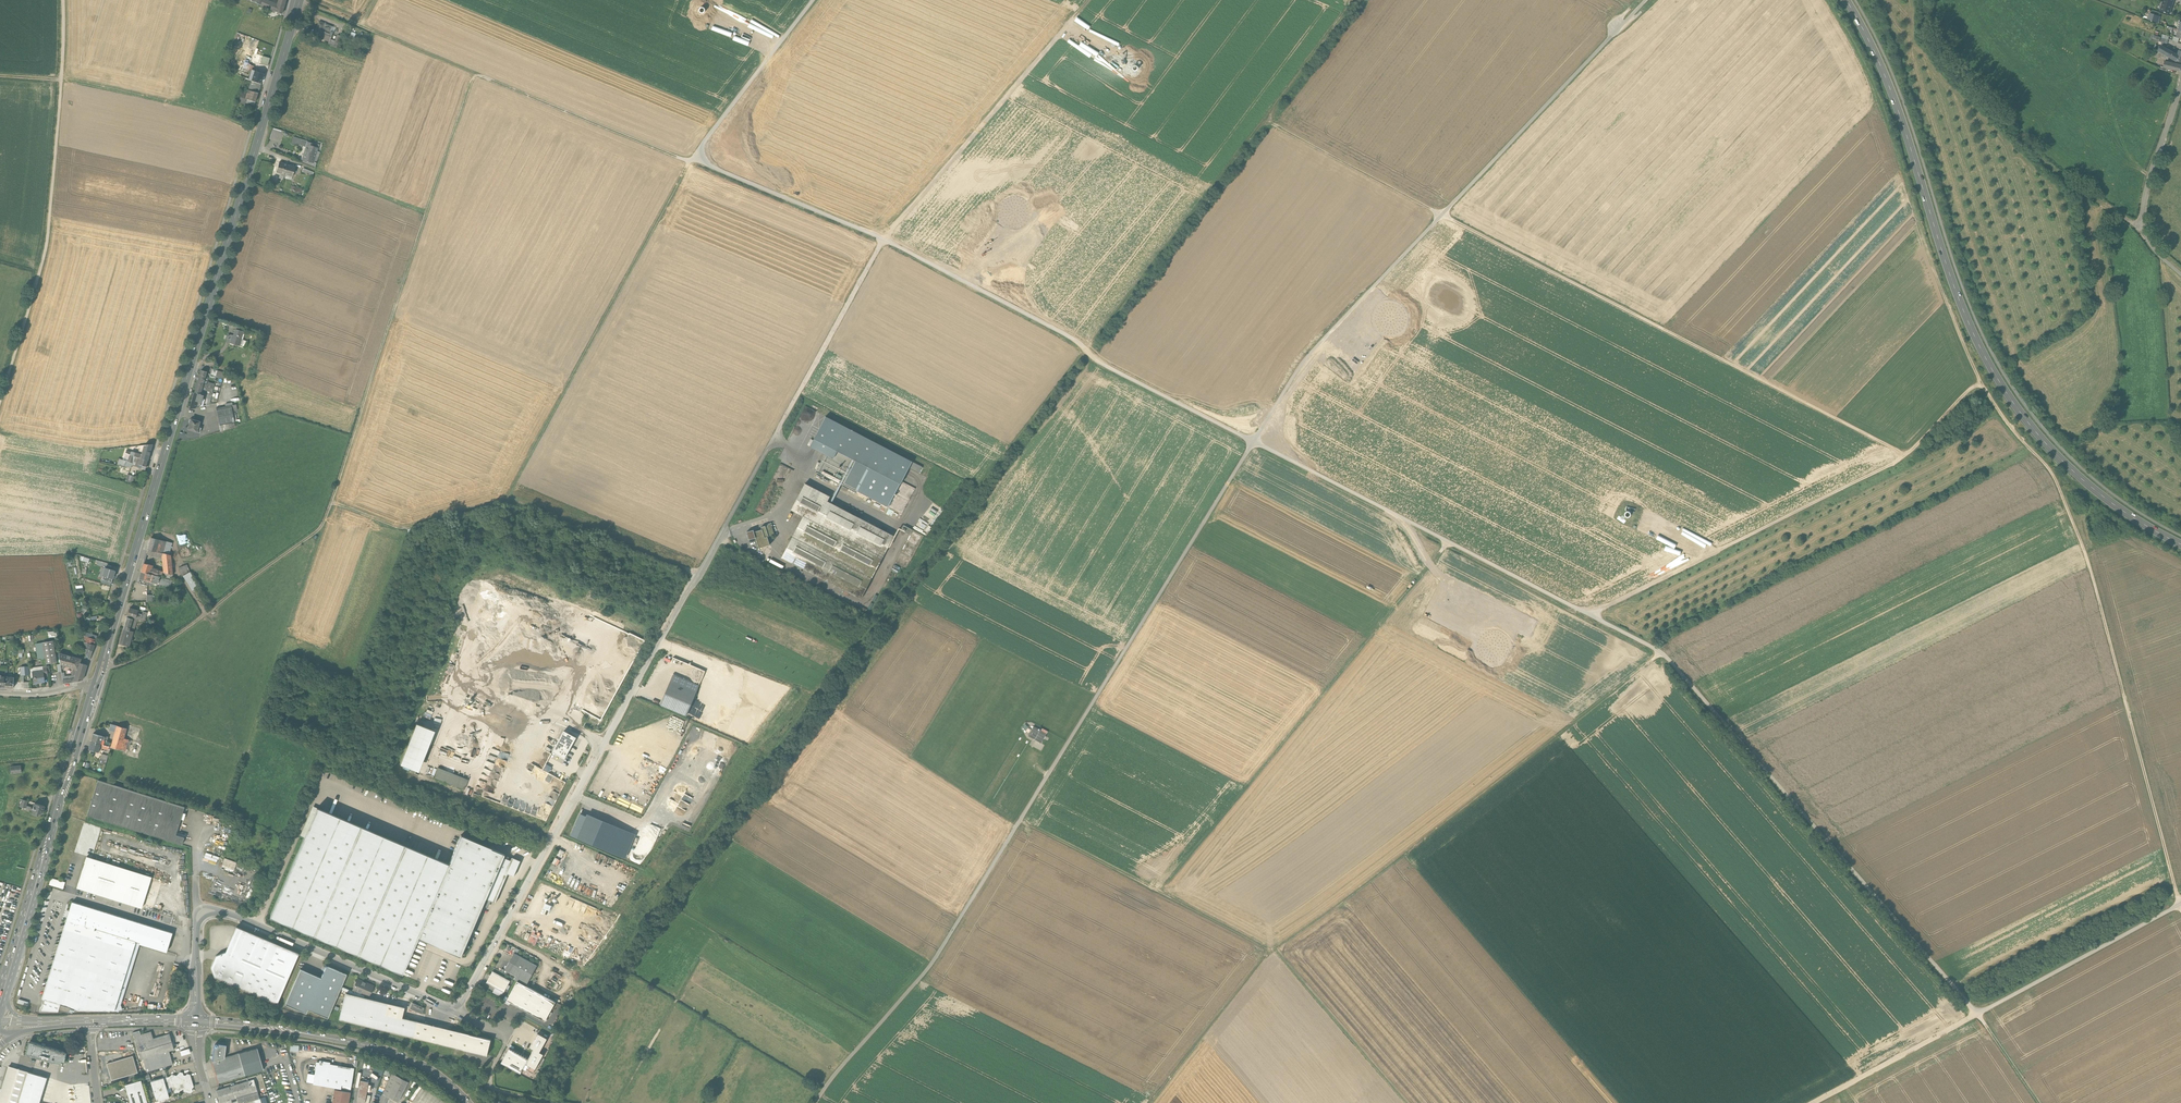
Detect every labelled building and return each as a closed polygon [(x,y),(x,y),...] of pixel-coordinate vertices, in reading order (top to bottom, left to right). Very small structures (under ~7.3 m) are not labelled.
[(264,0),(263,0),(261,5),(265,7),(265,8),(266,8),(271,9),(271,12),(273,13),(275,11),(277,6),(274,4),(268,2),(264,0)] [(275,11),(281,14),(285,0),(279,0),(278,3),(277,6),(275,11)] [(2159,12),(2170,15),(2174,0),(2163,0),(2159,12)] [(332,27),(319,22),(316,29),(329,34),(330,31),(332,27)] [(316,29),(315,29),(313,33),(317,35),(316,36),(321,38),(322,36),(328,38),(329,34),(316,29)] [(2162,34),(2162,36),(2154,35),(2153,40),(2168,42),(2169,35),(2162,34)] [(343,37),(337,35),(335,41),(341,43),(343,37)] [(2179,52),(2178,56),(2173,53),(2171,58),(2176,60),(2180,62),(2180,52),(2179,52)] [(250,65),(245,63),(240,76),(245,78),(251,81),(252,79),(252,76),(250,75),(247,74),(250,65)] [(263,74),(254,71),(253,73),(251,72),(250,75),(252,76),(252,79),(261,82),(263,74)] [(251,81),(245,78),(241,90),(242,90),(240,97),(242,98),(245,99),(248,90),(251,82),(253,83),(253,81),(251,81)] [(248,90),(245,99),(255,102),(257,93),(248,90)] [(319,145),(301,140),(300,145),(306,147),(305,151),(306,151),(304,159),(316,164),(320,152),(317,151),(319,145)] [(304,159),(303,159),(301,163),(315,168),(316,164),(304,159)] [(287,165),(279,162),(276,172),(281,173),(280,178),(283,179),(283,177),(287,165)] [(295,167),(287,165),(283,177),(285,178),(286,175),(292,177),(295,167)] [(302,190),(291,186),(290,189),(301,194),(302,190)] [(236,329),(235,329),(233,336),(232,335),(230,343),(233,344),(234,344),(238,345),(239,339),(241,340),(243,332),(242,331),(236,329)] [(201,371),(194,393),(200,393),(201,389),(202,386),(203,384),(206,372),(201,371)] [(200,393),(194,393),(189,409),(196,407),(200,393)] [(231,406),(216,409),(219,426),(234,423),(232,412),(231,406)] [(912,462),(825,417),(810,446),(825,454),(816,472),(887,508),(912,462)] [(199,422),(190,419),(190,420),(189,420),(188,423),(189,424),(188,429),(196,432),(198,427),(199,422)] [(234,423),(219,426),(220,431),(235,427),(234,423)] [(142,451),(142,453),(140,452),(139,454),(135,453),(134,456),(147,460),(152,444),(144,445),(142,451)] [(147,460),(134,456),(133,460),(137,461),(135,466),(144,469),(147,460)] [(803,516),(781,557),(861,599),(894,536),(828,502),(831,497),(805,483),(791,510),(803,516)] [(1625,502),(1620,509),(1623,511),(1629,504),(1625,502)] [(928,531),(940,509),(931,504),(929,508),(928,507),(924,515),(927,516),(924,521),(929,524),(925,530),(928,531)] [(894,534),(898,527),(889,521),(884,529),(894,534)] [(754,530),(747,532),(749,539),(755,537),(759,549),(770,545),(767,537),(774,535),(772,527),(773,526),(771,523),(768,524),(768,525),(761,527),(762,530),(754,532),(754,530)] [(919,547),(924,534),(903,526),(901,530),(910,534),(906,543),(904,542),(893,571),(902,574),(904,568),(907,569),(916,546),(919,547)] [(159,540),(151,538),(147,550),(156,552),(159,540)] [(165,541),(159,540),(156,552),(162,553),(165,541)] [(170,555),(162,553),(163,558),(163,561),(164,572),(164,573),(173,575),(170,555)] [(153,566),(144,563),(141,572),(149,574),(159,576),(160,577),(161,577),(161,576),(162,572),(162,571),(152,569),(153,566)] [(186,564),(179,567),(190,591),(197,587),(186,564)] [(115,571),(105,568),(103,576),(104,576),(113,579),(115,571)] [(141,572),(139,579),(139,581),(140,582),(140,583),(148,586),(148,584),(151,585),(152,583),(157,584),(156,587),(160,587),(160,585),(170,587),(172,582),(161,578),(160,581),(159,581),(159,580),(158,580),(160,577),(159,576),(149,574),(141,572)] [(134,610),(129,609),(127,616),(132,617),(135,618),(137,613),(137,611),(136,610),(137,609),(134,608),(134,610)] [(127,618),(124,629),(129,631),(131,624),(134,625),(136,620),(132,619),(127,618)] [(129,631),(124,629),(119,644),(129,646),(133,632),(129,631)] [(97,636),(87,633),(85,636),(83,636),(84,640),(86,640),(86,642),(94,645),(97,636)] [(94,645),(86,642),(84,642),(85,649),(86,649),(92,651),(94,645)] [(43,644),(46,665),(57,663),(54,643),(43,644)] [(82,659),(59,653),(60,664),(65,666),(69,667),(77,670),(79,664),(81,664),(82,659)] [(451,674),(454,665),(449,663),(445,672),(451,674)] [(65,666),(60,664),(60,665),(61,670),(62,676),(63,684),(71,682),(70,679),(67,680),(65,666)] [(81,664),(79,664),(77,670),(76,676),(77,676),(78,681),(82,680),(87,665),(81,664)] [(77,670),(69,667),(68,673),(72,673),(73,675),(76,676),(77,670)] [(43,671),(32,672),(34,683),(45,682),(44,677),(43,671)] [(675,676),(662,705),(689,716),(702,688),(675,676)] [(6,677),(4,677),(3,687),(13,688),(14,678),(6,677)] [(646,684),(653,688),(657,682),(649,678),(646,684)] [(543,722),(536,740),(543,743),(550,725),(543,722)] [(1028,735),(1032,726),(1025,723),(1023,727),(1026,729),(1024,733),(1028,735)] [(434,731),(416,724),(400,764),(418,772),(434,731)] [(112,743),(111,747),(121,750),(124,738),(127,729),(117,726),(116,730),(112,743)] [(1033,729),(1030,734),(1041,741),(1045,735),(1033,729)] [(576,738),(564,731),(552,752),(564,759),(576,738)] [(100,735),(93,733),(91,742),(101,744),(103,736),(100,735)] [(108,737),(100,735),(103,736),(101,744),(108,746),(109,742),(107,741),(108,737)] [(129,740),(124,738),(121,750),(126,751),(129,740)] [(1035,740),(1032,746),(1042,750),(1045,744),(1035,740)] [(101,744),(91,742),(89,749),(98,752),(100,747),(101,744)] [(438,768),(434,778),(464,789),(468,780),(438,768)] [(184,807),(98,780),(87,816),(182,845),(184,838),(175,835),(184,807)] [(28,801),(22,800),(20,807),(25,808),(26,805),(27,802),(28,803),(28,801)] [(44,806),(35,803),(33,809),(31,808),(30,810),(32,811),(31,814),(38,816),(39,814),(40,814),(40,813),(42,813),(44,806)] [(448,865),(317,808),(316,811),(312,809),(300,836),(304,838),(270,918),(402,975),(418,938),(440,948),(461,957),(486,899),(499,870),(514,876),(520,861),(512,858),(511,861),(504,858),(505,855),(461,836),(448,865)] [(587,818),(580,815),(571,835),(578,838),(626,858),(636,834),(588,814),(587,818)] [(151,877),(86,857),(83,869),(79,868),(77,869),(76,871),(77,873),(81,875),(81,876),(80,875),(79,878),(77,877),(76,878),(75,879),(74,880),(74,881),(75,882),(78,883),(77,888),(142,908),(151,877)] [(235,870),(237,862),(223,858),(221,867),(235,870)] [(63,889),(65,882),(50,877),(48,884),(63,889)] [(172,933),(73,902),(67,921),(135,943),(135,942),(139,943),(139,944),(166,952),(172,933)] [(547,903),(544,909),(550,912),(553,906),(547,903)] [(135,943),(67,921),(43,1000),(60,1005),(59,1010),(68,1013),(70,1008),(78,1011),(114,1011),(135,943)] [(298,954),(246,931),(235,956),(225,952),(216,956),(211,968),(214,978),(277,1005),(298,954)] [(537,966),(514,953),(505,970),(516,976),(514,979),(517,981),(526,986),(537,966)] [(321,978),(300,969),(285,1005),(306,1014),(308,1010),(328,1018),(346,974),(326,966),(321,978)] [(510,981),(493,971),(486,983),(504,992),(510,981)] [(373,986),(357,979),(353,990),(357,992),(355,996),(362,997),(363,994),(368,996),(373,986)] [(526,986),(517,981),(513,989),(519,993),(513,1004),(545,1021),(555,1002),(526,986)] [(513,989),(507,1000),(513,1004),(519,993),(513,989)] [(491,1040),(401,1018),(404,1008),(362,997),(355,996),(345,993),(339,1020),(487,1055),(491,1040)] [(424,1008),(412,1003),(410,1009),(422,1014),(424,1008)] [(151,1032),(140,1035),(139,1031),(133,1033),(136,1044),(138,1043),(153,1039),(151,1032)] [(543,1054),(539,1052),(547,1038),(538,1033),(530,1047),(534,1050),(528,1059),(523,1068),(533,1074),(543,1054)] [(153,1039),(138,1043),(143,1059),(169,1051),(174,1049),(169,1034),(153,1038),(153,1039)] [(66,1052),(30,1042),(26,1053),(62,1064),(66,1052)] [(226,1045),(218,1044),(217,1044),(215,1044),(214,1045),(214,1046),(215,1047),(214,1047),(212,1061),(224,1058),(226,1045)] [(257,1048),(239,1054),(245,1075),(263,1070),(257,1048)] [(528,1059),(509,1048),(501,1063),(520,1073),(523,1068),(528,1059)] [(169,1051),(143,1059),(146,1072),(173,1064),(169,1051)] [(212,1061),(218,1083),(219,1083),(218,1081),(244,1073),(245,1075),(239,1054),(239,1053),(224,1058),(212,1061)] [(134,1057),(107,1064),(111,1081),(138,1074),(134,1057)] [(354,1068),(316,1062),(313,1084),(341,1089),(341,1085),(351,1087),(354,1068)] [(0,1096),(0,1102),(39,1102),(47,1078),(28,1072),(22,1071),(9,1066),(0,1096)] [(163,1078),(150,1082),(156,1101),(169,1097),(166,1089),(173,1087),(173,1086),(175,1087),(176,1089),(174,1091),(175,1093),(177,1094),(181,1090),(190,1093),(192,1091),(192,1088),(193,1087),(190,1075),(187,1074),(185,1076),(183,1075),(182,1073),(180,1072),(176,1076),(172,1075),(171,1075),(170,1076),(163,1078)] [(392,1073),(378,1102),(386,1102),(389,1097),(397,1101),(407,1082),(392,1073)] [(254,1079),(216,1091),(220,1102),(257,1091),(254,1079)] [(125,1085),(130,1102),(147,1102),(141,1080),(125,1085)] [(360,1080),(357,1102),(363,1102),(364,1102),(368,1082),(360,1080)] [(334,1089),(332,1102),(336,1102),(348,1102),(350,1092),(334,1089)]
